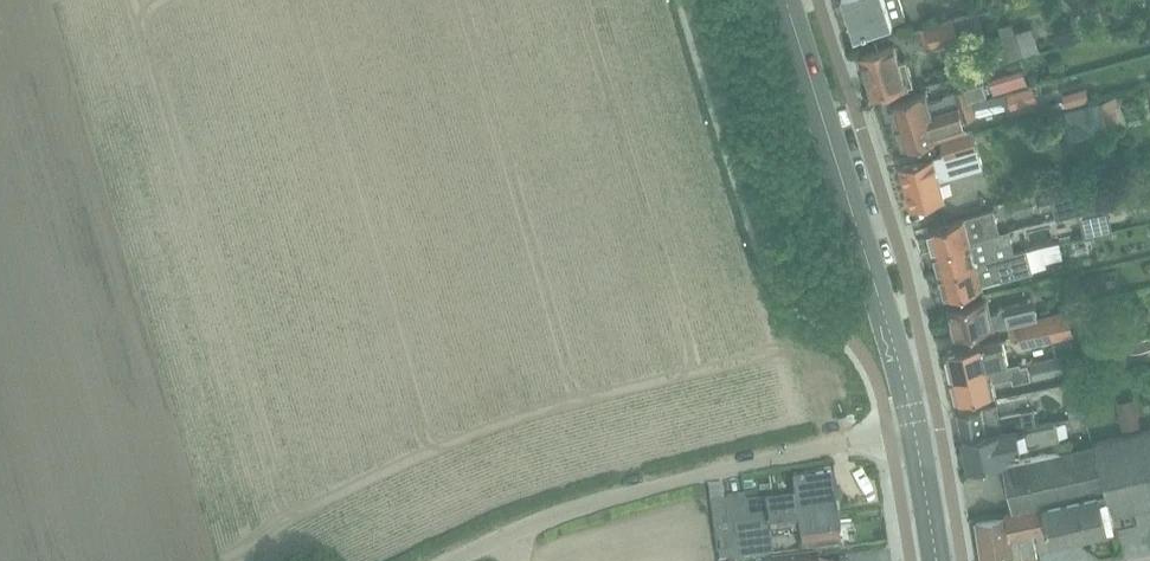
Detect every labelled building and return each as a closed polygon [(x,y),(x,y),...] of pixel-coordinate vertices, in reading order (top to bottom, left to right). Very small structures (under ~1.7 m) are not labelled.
[(856,35),(893,23),(905,19),(900,0),(845,0),(856,35)] [(920,29),(925,47),(959,38),(954,19),(920,29)] [(1033,25),(1007,33),(974,43),(981,67),(1040,49),(1033,25)] [(894,45),(861,55),(873,94),(913,82),(906,58),(899,60),(894,45)] [(926,90),(890,101),(895,118),(897,118),(899,122),(896,123),(897,124),(971,102),(971,100),(987,95),(982,81),(953,90),(954,92),(944,95),(945,98),(930,103),(926,90)] [(971,102),(897,124),(899,124),(900,128),(898,129),(904,147),(966,128),(964,120),(1012,106),(1007,93),(995,97),(994,96),(971,102)] [(1068,136),(1109,126),(1121,123),(1116,108),(1120,106),(1117,97),(1059,111),(1068,136)] [(973,131),(949,137),(940,140),(944,154),(899,166),(910,208),(945,198),(940,179),(983,167),(973,131)] [(1056,218),(1080,212),(1085,211),(1079,185),(1037,195),(1039,206),(1053,203),(1056,218)] [(1107,206),(1085,211),(1080,212),(1086,237),(1113,231),(1107,206)] [(929,227),(935,252),(1001,234),(1000,232),(994,210),(929,227)] [(935,252),(941,274),(1012,255),(1012,253),(1009,242),(1012,241),(1009,230),(1000,232),(1001,234),(935,252)] [(1012,255),(941,274),(947,296),(980,287),(976,275),(998,269),(1001,280),(1034,272),(1028,249),(1012,253),(1012,255)] [(1035,315),(1031,299),(1001,307),(997,310),(990,312),(987,298),(949,306),(956,335),(996,326),(1011,322),(1011,321),(1035,315)] [(1011,337),(1020,335),(1023,346),(1056,339),(1053,327),(1061,324),(1058,312),(1008,326),(1011,337)] [(1002,338),(968,346),(945,351),(951,376),(1000,364),(1002,369),(1020,365),(1019,362),(1008,364),(1002,338)] [(1035,377),(1064,370),(1060,355),(1031,363),(1035,377)] [(1027,363),(1020,365),(1002,369),(1000,364),(951,376),(957,400),(996,391),(993,380),(1012,376),(1013,381),(1031,377),(1027,363)] [(1132,392),(1141,419),(1149,416),(1149,391),(1149,386),(1132,392)] [(1068,400),(1071,418),(1084,416),(1081,398),(1068,400)] [(958,411),(963,438),(999,432),(1037,425),(1034,408),(996,415),(994,405),(958,411)] [(999,432),(963,438),(968,466),(1008,458),(1007,451),(1022,448),(1022,447),(1061,439),(1057,420),(1037,425),(999,432)] [(1118,526),(1139,521),(1136,508),(1149,505),(1149,431),(1101,442),(1102,444),(1111,490),(1118,526)] [(1111,490),(1102,444),(1004,463),(1013,509),(1004,511),(1005,514),(1041,505),(1111,490)] [(729,503),(727,503),(729,528),(838,515),(837,505),(834,485),(795,490),(797,505),(769,509),(768,501),(746,504),(745,497),(728,499),(729,503)] [(1118,526),(1111,490),(1041,505),(1005,514),(1005,516),(1006,523),(1011,521),(1015,537),(1033,533),(1047,530),(1050,541),(1092,532),(1093,537),(1114,532),(1113,527),(1118,526)] [(711,504),(717,554),(719,554),(720,560),(740,560),(775,556),(773,537),(800,534),(802,548),(841,543),(841,542),(853,541),(851,524),(839,525),(839,524),(840,524),(838,515),(729,528),(727,503),(711,504)] [(1005,516),(977,522),(983,560),(1019,560),(1037,558),(1033,533),(1015,537),(1011,521),(1006,523),(1005,516)]
